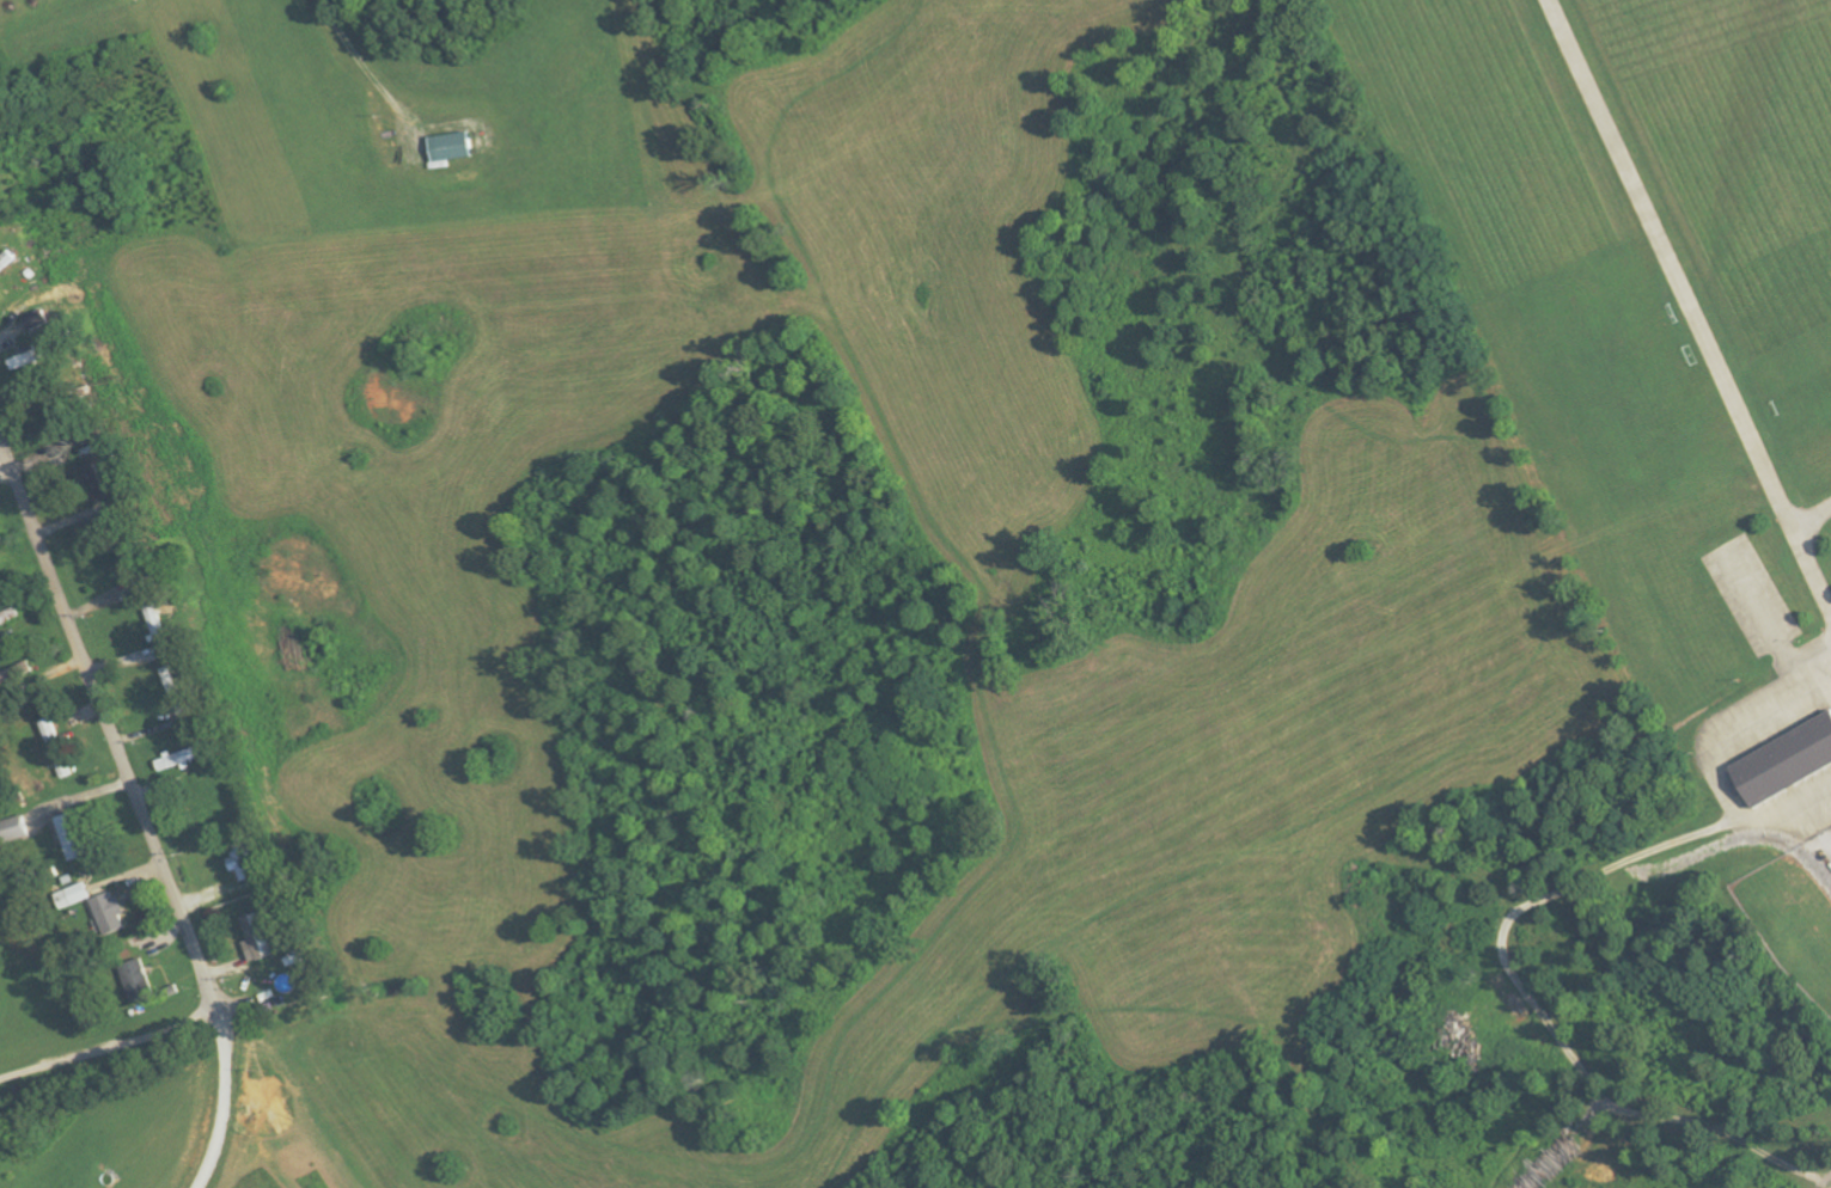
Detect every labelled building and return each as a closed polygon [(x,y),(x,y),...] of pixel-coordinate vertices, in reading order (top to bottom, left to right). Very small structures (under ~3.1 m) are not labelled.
[(436,162),(476,155),(471,130),(432,137),(436,162)] [(1755,808),(1830,769),(1830,715),(1732,766),(1755,808)] [(70,862),(89,858),(79,813),(60,817),(70,862)] [(265,877),(255,835),(233,841),(237,858),(232,859),(235,872),(242,871),(245,882),(265,877)] [(92,900),(88,884),(58,892),(62,908),(92,900)] [(128,928),(123,916),(126,915),(117,891),(92,900),(106,937),(128,928)] [(254,961),(277,955),(267,912),(247,917),(253,941),(249,942),(254,961)] [(134,1002),(155,995),(144,960),(122,967),(134,1002)]
